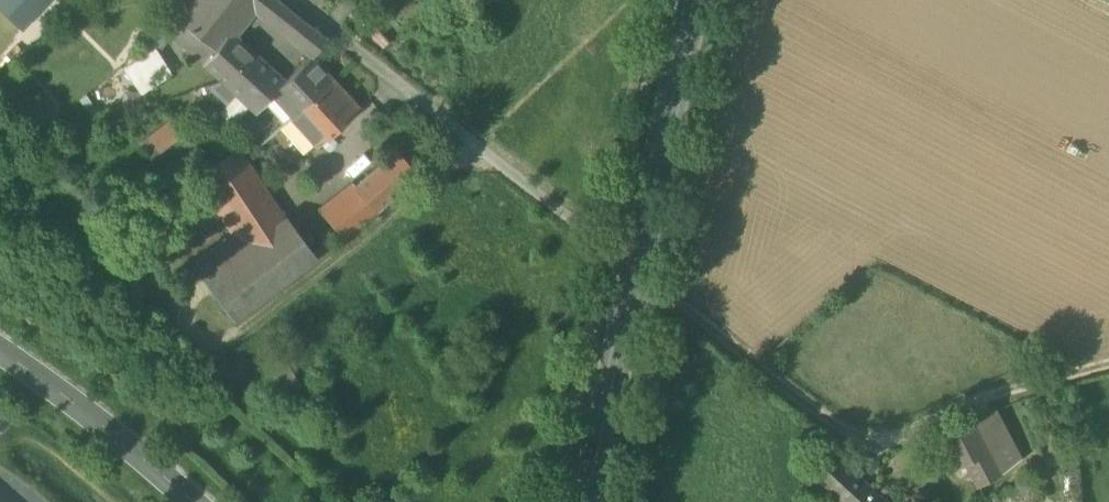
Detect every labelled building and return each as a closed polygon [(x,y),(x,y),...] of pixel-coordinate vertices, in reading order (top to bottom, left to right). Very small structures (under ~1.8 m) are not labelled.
[(252,5),(256,0),(197,0),(180,21),(215,50),(230,32),(252,5)] [(284,30),(296,15),(277,0),(256,0),(252,5),(284,30)] [(284,30),(300,43),(312,28),(296,15),(284,30)] [(328,40),(312,28),(300,43),(315,56),(328,40)] [(283,82),(230,32),(215,50),(204,63),(256,113),(274,95),(272,92),(283,82)] [(127,68),(143,93),(170,75),(155,51),(127,68)] [(274,95),(293,116),(332,81),(311,57),(283,82),(272,92),(274,95)] [(358,109),(332,81),(293,116),(292,118),(291,118),(303,131),(293,140),(305,153),(315,144),(317,147),(358,109)] [(149,139),(159,153),(183,135),(173,121),(149,139)] [(233,234),(242,249),(284,218),(239,149),(195,176),(233,234)] [(355,187),(377,212),(419,174),(396,150),(355,187)] [(344,238),(377,212),(355,187),(321,213),(344,238)] [(287,217),(284,218),(242,249),(202,278),(234,320),(318,258),(287,217)] [(205,236),(211,244),(227,231),(221,223),(205,236)] [(242,249),(233,234),(192,264),(202,278),(242,249)] [(999,411),(978,422),(991,449),(1011,439),(1012,439),(999,411)] [(944,436),(958,466),(964,463),(991,449),(978,422),(977,420),(944,436)] [(1011,439),(991,449),(1003,473),(1020,458),(1011,439)] [(976,486),(1003,473),(991,449),(964,463),(976,486)] [(828,501),(883,501),(838,461),(822,479),(829,485),(820,495),(828,501)]
